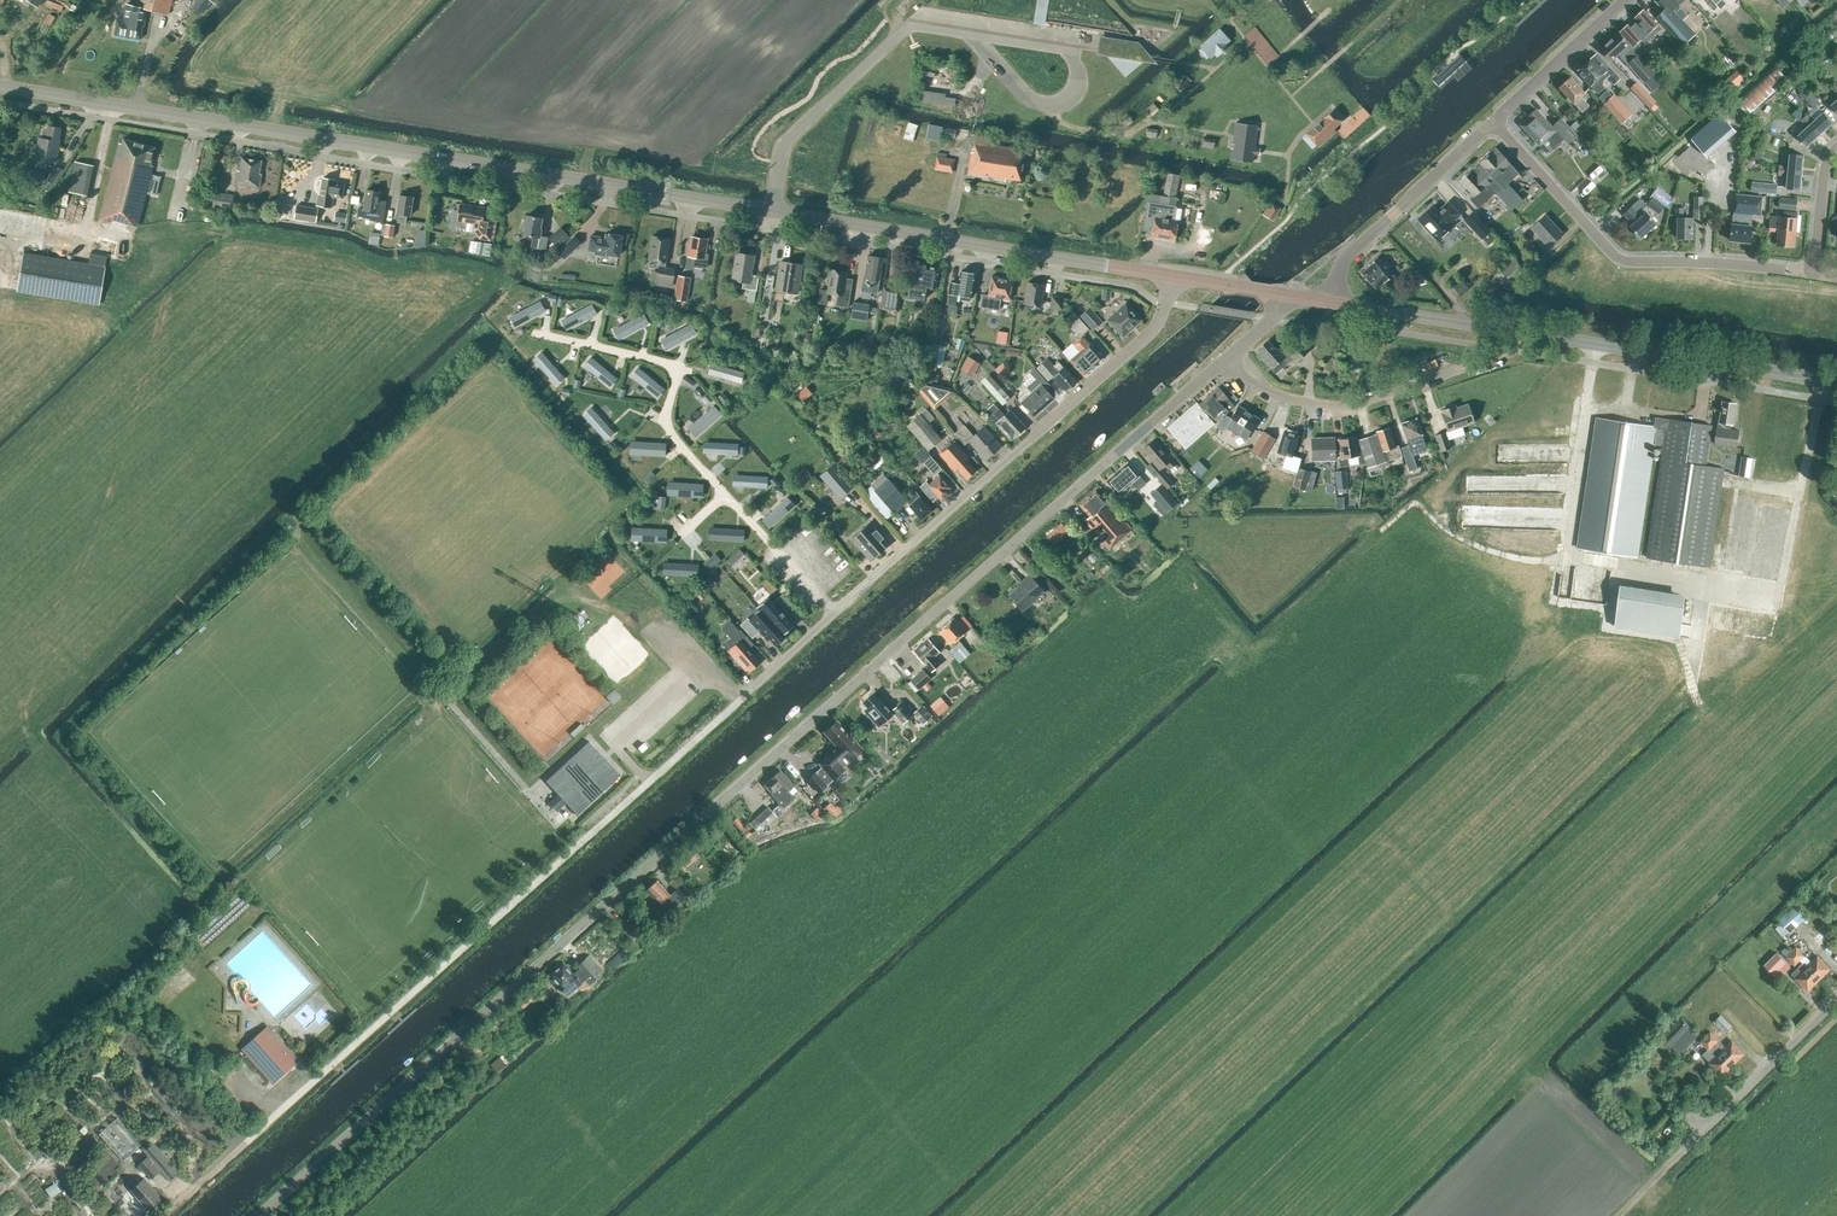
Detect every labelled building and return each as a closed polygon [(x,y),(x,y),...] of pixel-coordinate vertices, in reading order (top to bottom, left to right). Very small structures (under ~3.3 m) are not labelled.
[(146,10),(167,15),(171,0),(138,0),(136,6),(147,8),(146,10)] [(194,3),(204,11),(210,4),(205,0),(196,0),(194,3)] [(1034,19),(1045,21),(1049,0),(1037,0),(1034,19)] [(1697,34),(1684,20),(1688,15),(1679,5),(1685,0),(1656,0),(1656,1),(1665,11),(1658,17),(1684,46),(1697,34)] [(147,8),(136,6),(126,4),(124,17),(123,17),(123,20),(117,19),(114,35),(140,39),(142,26),(144,27),(146,16),(145,16),(146,10),(147,8)] [(1233,19),(1240,12),(1237,8),(1230,15),(1233,19)] [(1634,47),(1633,46),(1634,47),(1637,51),(1661,29),(1658,25),(1644,10),(1636,18),(1639,21),(1632,28),(1629,25),(1621,32),(1634,47)] [(51,28),(56,16),(49,13),(44,25),(51,28)] [(1216,57),(1229,46),(1227,44),(1230,41),(1219,28),(1199,46),(1201,48),(1198,50),(1206,59),(1208,57),(1210,59),(1214,55),(1216,57)] [(1268,64),(1277,57),(1255,29),(1246,36),(1268,64)] [(1635,49),(1633,46),(1620,33),(1602,49),(1612,61),(1619,55),(1645,83),(1656,73),(1645,62),(1639,55),(1635,50),(1635,49)] [(1108,56),(1119,68),(1131,70),(1144,59),(1138,58),(1140,48),(1136,43),(1106,38),(1104,53),(1109,54),(1108,56)] [(1730,46),(1725,51),(1730,57),(1735,52),(1730,46)] [(1621,80),(1597,54),(1594,57),(1578,72),(1591,86),(1592,86),(1599,94),(1605,88),(1602,85),(1604,83),(1604,81),(1608,77),(1615,85),(1621,80)] [(1472,70),(1459,56),(1432,81),(1441,91),(1454,80),(1457,84),(1472,70)] [(1750,115),(1788,79),(1776,65),(1737,101),(1750,115)] [(1746,80),(1737,70),(1726,80),(1735,89),(1746,80)] [(1181,91),(1191,81),(1186,76),(1176,86),(1181,91)] [(1590,106),(1582,97),(1587,94),(1572,77),(1560,88),(1575,104),(1583,113),(1590,106)] [(1657,102),(1637,81),(1630,88),(1650,109),(1651,108),(1654,112),(1659,107),(1656,104),(1657,102)] [(1787,91),(1793,86),(1789,82),(1784,87),(1787,91)] [(1719,100),(1723,96),(1713,84),(1709,88),(1719,100)] [(917,101),(955,105),(956,93),(918,90),(917,101)] [(1805,99),(1815,109),(1821,103),(1811,93),(1805,99)] [(1615,94),(1606,102),(1613,109),(1622,101),(1615,94)] [(1152,116),(1159,110),(1153,103),(1146,109),(1149,113),(1152,116)] [(1344,138),(1370,115),(1363,108),(1352,118),(1338,131),(1338,132),(1340,133),(1344,138)] [(1343,121),(1333,109),(1323,118),(1323,117),(1305,133),(1305,134),(1301,137),(1312,149),(1316,145),(1318,148),(1336,132),(1334,129),(1343,121)] [(1553,127),(1537,109),(1530,115),(1531,116),(1521,125),(1540,145),(1558,129),(1571,142),(1578,136),(1561,118),(1553,127)] [(1125,128),(1133,122),(1127,112),(1118,118),(1125,128)] [(1721,113),(1692,138),(1709,157),(1737,132),(1721,113)] [(1804,117),(1820,135),(1833,123),(1824,113),(1815,121),(1808,114),(1804,117)] [(1807,146),(1820,135),(1804,117),(1801,120),(1808,128),(1798,136),(1807,146)] [(908,121),(904,137),(913,140),(918,124),(908,121)] [(1575,131),(1580,126),(1576,122),(1572,127),(1575,131)] [(940,138),(942,127),(928,124),(926,136),(940,138)] [(1259,155),(1260,150),(1254,149),(1257,127),(1235,124),(1231,160),(1252,163),(1253,155),(1259,155)] [(57,141),(59,128),(49,127),(48,130),(45,130),(44,138),(40,137),(36,157),(55,161),(58,141),(57,141)] [(954,139),(956,130),(944,128),(942,138),(954,139)] [(1156,138),(1157,130),(1147,128),(1145,138),(1151,139),(1151,137),(1156,138)] [(1025,154),(1014,152),(1015,149),(987,144),(988,138),(975,136),(972,152),(971,152),(967,175),(1005,181),(1005,179),(1020,181),(1025,154)] [(1216,148),(1217,142),(1214,141),(1215,139),(1202,137),(1201,144),(1202,144),(1201,147),(1213,149),(1213,147),(1216,148)] [(156,147),(124,139),(122,144),(120,143),(99,220),(126,227),(127,224),(138,226),(154,163),(151,163),(156,147)] [(1474,167),(1495,193),(1511,210),(1522,200),(1507,184),(1518,173),(1494,147),(1473,166),(1474,167)] [(1757,150),(1755,160),(1760,161),(1762,155),(1764,155),(1764,152),(1757,150)] [(946,159),(947,154),(938,152),(937,158),(935,170),(952,173),(955,160),(946,159)] [(225,155),(217,153),(215,164),(224,166),(225,155)] [(1779,170),(1802,173),(1804,155),(1791,154),(1789,166),(1780,166),(1779,170)] [(259,174),(261,161),(241,157),(239,170),(237,170),(235,184),(259,188),(261,174),(259,174)] [(94,167),(76,163),(69,194),(87,198),(94,167)] [(55,165),(46,180),(54,185),(63,170),(55,165)] [(1486,201),(1495,193),(1474,167),(1459,181),(1473,196),(1469,200),(1477,208),(1485,200),(1486,201)] [(1801,190),(1802,173),(1779,170),(1779,175),(1788,176),(1787,189),(1801,190)] [(44,183),(46,173),(34,171),(32,181),(44,183)] [(1176,198),(1180,176),(1167,173),(1162,196),(1149,194),(1143,230),(1152,232),(1152,237),(1174,240),(1176,229),(1179,230),(1180,223),(1177,223),(1177,221),(1173,221),(1176,207),(1169,206),(1170,197),(1176,198)] [(332,208),(333,197),(342,198),(344,184),(334,182),(334,180),(323,178),(319,200),(317,200),(316,205),(332,208)] [(1777,194),(1778,185),(1761,183),(1760,192),(1777,194)] [(1659,214),(1665,206),(1670,209),(1675,198),(1659,186),(1647,203),(1640,199),(1632,206),(1632,207),(1624,214),(1633,225),(1631,226),(1642,238),(1658,224),(1651,216),(1656,211),(1659,214)] [(383,222),(386,201),(379,200),(380,191),(366,189),(363,208),(358,208),(356,218),(383,222)] [(1218,198),(1219,191),(1213,190),(1211,197),(1218,198)] [(232,209),(234,195),(212,192),(210,206),(232,209)] [(1734,214),(1753,216),(1762,216),(1764,197),(1736,194),(1734,214)] [(410,216),(413,197),(399,195),(396,214),(398,214),(397,222),(406,223),(407,215),(410,216)] [(1704,210),(1704,197),(1695,197),(1694,209),(1694,220),(1704,221),(1704,210)] [(1796,211),(1797,200),(1781,198),(1780,209),(1796,211)] [(1448,202),(1437,212),(1432,206),(1418,219),(1424,226),(1422,227),(1429,234),(1430,232),(1437,239),(1450,226),(1449,225),(1460,215),(1448,202)] [(1273,221),(1281,209),(1270,203),(1263,215),(1273,221)] [(316,222),(318,209),(297,205),(294,218),(316,222)] [(494,216),(483,215),(484,209),(460,205),(459,213),(453,212),(451,222),(449,222),(450,224),(451,226),(452,228),(454,229),(456,227),(457,227),(462,228),(466,229),(467,223),(474,224),(473,230),(477,235),(481,236),(481,239),(490,241),(494,216)] [(1693,239),(1693,218),(1683,218),(1683,209),(1677,209),(1676,224),(1679,225),(1678,238),(1693,239)] [(1490,230),(1472,211),(1463,220),(1481,239),(1488,246),(1496,238),(1490,231),(1490,230)] [(1795,247),(1798,213),(1785,211),(1784,217),(1771,216),(1769,228),(1779,229),(1777,245),(1795,247)] [(334,221),(346,223),(347,213),(335,212),(334,221)] [(1752,226),(1753,216),(1734,214),(1731,241),(1751,243),(1753,226),(1752,226)] [(545,250),(547,237),(540,236),(541,229),(540,229),(542,218),(527,215),(523,235),(533,237),(531,247),(537,248),(545,250)] [(1548,247),(1562,234),(1545,215),(1531,228),(1548,247)] [(393,237),(395,225),(386,224),(384,236),(393,237)] [(554,251),(558,248),(557,248),(569,237),(560,227),(548,238),(553,243),(549,245),(554,251)] [(418,230),(416,247),(424,245),(426,230),(418,230)] [(618,256),(621,236),(606,234),(605,238),(590,236),(588,251),(595,252),(594,254),(608,256),(608,254),(618,256)] [(582,243),(574,235),(556,251),(564,260),(582,243)] [(666,262),(670,239),(652,236),(648,259),(660,261),(659,266),(658,272),(652,271),(651,279),(657,279),(656,285),(672,288),(675,269),(665,267),(666,262)] [(704,253),(706,239),(692,237),(690,246),(689,246),(685,268),(694,270),(694,267),(706,269),(709,254),(704,253)] [(470,240),(468,251),(485,254),(487,243),(470,240)] [(555,262),(560,257),(556,252),(550,258),(555,262)] [(89,264),(24,253),(18,291),(99,305),(107,256),(90,253),(89,264)] [(754,302),(756,289),(758,275),(751,274),(754,256),(736,253),(732,277),(743,279),(742,287),(749,288),(746,301),(754,302)] [(1537,268),(1546,260),(1540,253),(1531,261),(1537,268)] [(877,294),(881,272),(878,270),(880,258),(868,256),(864,278),(863,278),(860,292),(877,294)] [(1383,264),(1377,257),(1368,265),(1369,266),(1361,273),(1376,289),(1386,281),(1393,289),(1399,283),(1387,269),(1389,267),(1385,262),(1383,264)] [(797,293),(802,264),(780,261),(775,289),(797,293)] [(918,264),(915,264),(912,284),(909,283),(907,297),(924,300),(926,286),(935,288),(939,268),(926,266),(925,262),(920,262),(918,264)] [(848,308),(850,291),(843,290),(846,272),(830,269),(827,293),(837,295),(836,306),(848,308)] [(1424,277),(1416,269),(1410,269),(1411,280),(1415,280),(1415,283),(1425,282),(1424,277)] [(971,296),(974,274),(960,272),(958,284),(950,282),(948,292),(946,304),(955,306),(957,294),(971,296)] [(687,302),(691,277),(678,275),(674,299),(686,302),(687,302)] [(1010,299),(1013,280),(991,277),(988,296),(982,295),(980,307),(998,310),(1000,298),(1010,299)] [(1469,288),(1461,280),(1452,288),(1460,296),(1469,288)] [(1040,306),(1044,285),(1027,282),(1024,304),(1040,306)] [(883,287),(879,308),(897,311),(900,290),(883,287)] [(1062,310),(1064,298),(1052,296),(1050,308),(1062,310)] [(517,314),(521,322),(528,318),(536,313),(536,314),(544,310),(539,302),(517,314)] [(869,305),(853,302),(850,318),(866,321),(869,305)] [(1123,337),(1141,320),(1125,304),(1113,315),(1114,317),(1109,321),(1123,337)] [(591,305),(569,318),(573,326),(581,322),(580,321),(588,317),(596,313),(591,305)] [(1093,330),(1103,322),(1089,307),(1080,316),(1093,330)] [(1083,335),(1089,329),(1072,311),(1063,321),(1077,336),(1081,333),(1083,335)] [(621,327),(625,335),(633,331),(632,330),(640,326),(648,322),(643,314),(621,327)] [(668,337),(673,345),(680,341),(680,340),(688,336),(695,332),(691,324),(668,337)] [(996,343),(1006,344),(1008,331),(998,330),(996,343)] [(814,345),(815,334),(805,333),(804,344),(814,345)] [(1326,333),(1326,345),(1338,346),(1339,334),(1326,333)] [(1088,343),(1081,336),(1072,344),(1079,351),(1069,360),(1083,376),(1103,358),(1089,342),(1088,343)] [(871,350),(863,339),(856,344),(864,355),(871,350)] [(965,341),(958,339),(955,350),(962,351),(965,341)] [(1295,363),(1308,352),(1297,339),(1281,353),(1278,349),(1275,351),(1267,342),(1258,349),(1261,353),(1258,355),(1274,374),(1292,359),(1295,363)] [(934,345),(931,365),(942,367),(945,347),(934,345)] [(1055,357),(1061,352),(1055,345),(1049,351),(1055,357)] [(1020,357),(1021,350),(1007,348),(1006,355),(1020,357)] [(980,364),(968,357),(960,370),(972,377),(980,364)] [(551,364),(545,358),(538,364),(556,384),(562,377),(557,371),(556,371),(550,365),(551,364)] [(1053,366),(1047,358),(1036,368),(1048,381),(1053,377),(1066,391),(1076,382),(1063,367),(1058,362),(1053,366)] [(602,368),(596,362),(590,370),(610,386),(616,379),(609,373),(609,374),(602,368)] [(718,366),(716,375),(724,377),(733,379),(733,380),(741,382),(743,373),(718,366)] [(1033,417),(1053,399),(1042,387),(1047,383),(1034,368),(1029,373),(1032,376),(1023,383),(1023,390),(1028,396),(1021,403),(1033,417)] [(650,378),(643,373),(637,380),(657,397),(663,389),(657,384),(656,384),(649,379),(650,378)] [(936,384),(938,376),(929,374),(927,382),(936,384)] [(1002,406),(1011,398),(989,374),(980,381),(1002,406)] [(934,410),(954,392),(951,389),(928,383),(918,391),(934,410)] [(802,402),(811,393),(806,387),(797,395),(802,402)] [(626,390),(620,388),(617,396),(623,398),(626,390)] [(1198,405),(1214,424),(1228,411),(1225,408),(1231,402),(1220,390),(1215,389),(1215,390),(1198,405)] [(724,404),(729,400),(722,393),(717,397),(724,404)] [(703,398),(708,404),(713,400),(708,394),(703,398)] [(1734,425),(1737,404),(1723,402),(1719,428),(1718,428),(1716,444),(1737,448),(1740,431),(1731,430),(1732,424),(1734,425)] [(1004,415),(998,408),(994,403),(984,411),(1010,440),(1013,437),(1014,438),(1025,427),(1010,410),(1004,415)] [(1185,449),(1214,424),(1198,405),(1196,403),(1167,428),(1185,449)] [(1474,423),(1467,404),(1456,408),(1455,406),(1441,411),(1441,413),(1448,432),(1474,423)] [(1259,419),(1249,412),(1238,406),(1230,418),(1225,415),(1218,427),(1227,433),(1229,429),(1246,440),(1259,419)] [(701,418),(695,424),(701,431),(720,413),(714,407),(708,412),(708,413),(701,419),(701,418)] [(900,418),(905,414),(900,408),(895,412),(900,418)] [(601,420),(595,414),(588,420),(606,439),(612,433),(607,427),(606,427),(600,420),(601,420)] [(942,440),(920,414),(906,426),(928,451),(942,440)] [(1706,466),(1712,426),(1658,418),(1657,428),(1597,419),(1578,549),(1638,557),(1654,445),(1664,446),(1647,558),(1709,568),(1724,469),(1706,466)] [(1416,419),(1400,424),(1407,446),(1401,448),(1409,472),(1417,469),(1412,453),(1426,448),(1423,441),(1421,435),(1416,419)] [(973,436),(964,426),(954,434),(964,445),(968,441),(985,460),(1000,447),(983,427),(973,436)] [(1395,447),(1389,428),(1375,432),(1376,434),(1358,440),(1367,468),(1368,471),(1387,466),(1385,462),(1401,457),(1398,446),(1395,447)] [(1263,459),(1275,439),(1263,431),(1251,452),(1263,459)] [(1296,472),(1298,468),(1300,459),(1292,456),(1298,436),(1283,432),(1277,452),(1286,455),(1282,468),(1296,472)] [(1434,436),(1439,452),(1449,448),(1444,433),(1437,435),(1434,436)] [(1354,437),(1339,439),(1342,458),(1338,459),(1340,468),(1349,467),(1347,458),(1357,456),(1354,437)] [(1312,460),(1335,460),(1334,438),(1311,439),(1312,460)] [(939,454),(954,470),(957,468),(967,479),(975,471),(968,463),(971,460),(969,457),(955,440),(939,454)] [(1164,452),(1153,440),(1142,450),(1160,470),(1164,466),(1168,470),(1177,463),(1166,451),(1164,452)] [(617,447),(612,441),(607,445),(613,452),(617,447)] [(647,444),(638,444),(638,453),(664,454),(664,445),(656,445),(647,445),(647,444)] [(712,444),(711,453),(720,453),(729,453),(729,454),(737,454),(737,445),(712,444)] [(867,463),(874,471),(887,458),(879,451),(867,463)] [(949,488),(937,474),(942,470),(931,457),(924,463),(934,476),(932,478),(935,480),(929,485),(926,482),(920,487),(933,502),(938,497),(942,501),(950,494),(947,490),(949,488)] [(1198,478),(1205,472),(1195,462),(1189,469),(1198,478)] [(1127,463),(1106,481),(1117,495),(1132,483),(1136,487),(1143,481),(1127,463)] [(839,500),(853,488),(834,465),(820,476),(839,500)] [(1751,476),(1752,466),(1742,465),(1741,474),(1751,476)] [(1298,468),(1296,472),(1292,487),(1305,491),(1310,472),(1298,468)] [(805,469),(796,478),(801,484),(811,475),(805,469)] [(1167,489),(1173,484),(1162,470),(1156,476),(1167,489)] [(648,482),(656,476),(652,471),(644,478),(648,482)] [(1346,471),(1335,471),(1337,490),(1348,489),(1346,471)] [(905,500),(893,486),(883,474),(870,485),(875,490),(886,504),(894,513),(906,502),(909,505),(908,506),(921,520),(931,510),(919,496),(914,491),(905,500)] [(741,476),(740,485),(749,486),(749,485),(758,486),(766,487),(767,478),(741,476)] [(774,487),(778,483),(773,477),(769,481),(774,487)] [(684,485),(676,484),(675,493),(701,495),(702,486),(693,485),(693,486),(684,485)] [(1177,502),(1161,484),(1150,494),(1166,512),(1177,502)] [(775,492),(782,496),(785,491),(778,487),(775,492)] [(1110,549),(1131,531),(1096,490),(1079,504),(1090,517),(1084,521),(1110,549)] [(664,510),(665,497),(658,496),(657,509),(664,510)] [(768,516),(774,523),(781,517),(780,516),(787,511),(794,505),(788,498),(768,516)] [(1061,536),(1057,532),(1065,525),(1061,521),(1046,535),(1053,543),(1061,536)] [(832,523),(827,527),(832,533),(837,528),(832,523)] [(871,561),(885,548),(879,541),(882,538),(869,523),(851,538),(871,561)] [(725,530),(717,529),(716,538),(742,540),(742,531),(734,530),(734,531),(725,530)] [(648,530),(640,530),(639,539),(665,540),(665,531),(657,531),(648,531),(648,530)] [(1742,576),(1749,550),(1734,546),(1727,573),(1742,576)] [(740,549),(737,552),(742,558),(745,554),(740,549)] [(714,565),(720,560),(715,554),(710,559),(714,565)] [(714,565),(710,559),(704,564),(709,569),(714,565)] [(679,565),(671,564),(670,573),(696,575),(697,566),(688,565),(688,566),(679,565)] [(1022,611),(1044,592),(1029,575),(1021,582),(1023,584),(1009,596),(1022,611)] [(707,589),(717,585),(713,577),(703,581),(707,589)] [(701,600),(705,597),(698,588),(693,592),(701,600)] [(1680,637),(1686,600),(1621,590),(1614,627),(1680,637)] [(768,597),(756,607),(759,611),(773,626),(775,624),(784,634),(794,625),(768,597)] [(784,634),(775,624),(773,626),(759,611),(749,620),(767,640),(769,638),(775,645),(785,636),(784,634)] [(739,631),(727,617),(719,625),(730,639),(733,636),(738,642),(728,651),(748,673),(759,663),(748,650),(753,645),(740,630),(739,631)] [(749,620),(748,618),(741,625),(753,639),(761,633),(749,620)] [(939,631),(953,647),(949,651),(960,663),(970,654),(961,645),(962,644),(957,639),(965,631),(953,618),(952,619),(951,618),(939,629),(940,630),(939,631)] [(931,672),(939,665),(933,658),(939,653),(928,639),(920,645),(921,646),(914,652),(931,672)] [(452,659),(446,653),(437,662),(442,667),(452,659)] [(918,690),(931,678),(923,669),(910,680),(918,690)] [(926,691),(931,687),(927,682),(922,686),(926,691)] [(621,696),(614,689),(606,697),(613,704),(621,696)] [(873,693),(863,702),(868,708),(864,711),(878,727),(892,714),(889,711),(885,706),(873,693)] [(938,715),(946,709),(938,700),(930,706),(938,715)] [(903,723),(912,715),(901,702),(892,711),(903,723)] [(923,724),(930,717),(920,707),(913,713),(923,724)] [(819,793),(845,770),(843,767),(862,750),(850,737),(837,722),(831,726),(829,726),(827,728),(826,731),(825,732),(838,747),(819,764),(821,767),(807,780),(819,793)] [(577,815),(620,776),(589,742),(542,785),(557,801),(561,798),(577,815)] [(647,747),(644,744),(644,743),(638,748),(639,749),(642,752),(647,747)] [(881,746),(872,753),(882,765),(890,758),(881,746)] [(873,757),(865,764),(872,771),(879,764),(873,757)] [(783,808),(794,798),(788,792),(794,786),(780,770),(764,785),(772,794),(771,795),(783,808)] [(835,809),(829,803),(822,810),(827,815),(828,814),(833,820),(840,814),(835,808),(835,809)] [(759,833),(777,817),(768,806),(750,823),(759,833)] [(823,814),(819,808),(812,814),(817,820),(823,814)] [(742,834),(746,838),(751,834),(748,829),(742,834)] [(685,869),(698,858),(692,851),(679,863),(685,869)] [(670,895),(657,881),(647,890),(655,899),(651,903),(662,915),(669,908),(671,910),(684,899),(676,890),(670,895)] [(1779,921),(1790,934),(1807,919),(1795,906),(1779,921)] [(1819,916),(1811,923),(1818,931),(1826,924),(1819,916)] [(619,932),(627,926),(622,920),(614,927),(619,932)] [(1807,968),(1819,981),(1831,969),(1818,957),(1812,962),(1805,956),(1803,954),(1808,950),(1802,944),(1798,948),(1797,947),(1791,953),(1800,961),(1802,964),(1807,968)] [(1800,961),(1791,953),(1786,947),(1781,952),(1787,957),(1786,958),(1795,966),(1800,961)] [(1764,965),(1774,975),(1787,962),(1777,952),(1764,965)] [(575,968),(578,972),(585,980),(589,985),(604,972),(589,955),(575,968)] [(585,980),(578,972),(574,976),(563,964),(550,975),(568,995),(585,980)] [(1807,968),(1802,964),(1791,975),(1808,992),(1819,981),(1807,968)] [(534,999),(528,992),(517,1002),(523,1009),(534,999)] [(235,1012),(234,1031),(242,1031),(243,1012),(235,1012)] [(1725,1034),(1733,1027),(1721,1015),(1713,1022),(1725,1034)] [(1692,1028),(1682,1017),(1663,1035),(1674,1046),(1692,1028)] [(274,1081),(296,1061),(274,1037),(275,1033),(270,1033),(266,1027),(244,1047),(274,1081)] [(1721,1052),(1734,1065),(1745,1054),(1732,1041),(1726,1047),(1711,1032),(1705,1037),(1714,1046),(1721,1052)] [(1722,1076),(1734,1065),(1721,1052),(1714,1046),(1705,1037),(1700,1042),(1708,1050),(1703,1054),(1711,1062),(1710,1064),(1722,1076)] [(497,1072),(504,1066),(497,1059),(491,1065),(497,1072)] [(1643,1076),(1646,1073),(1638,1066),(1635,1069),(1643,1076)] [(141,1145),(117,1118),(99,1134),(124,1161),(141,1145)] [(181,1174),(152,1140),(142,1149),(148,1156),(139,1164),(151,1178),(161,1170),(172,1182),(181,1174)] [(149,1211),(163,1198),(145,1177),(130,1190),(149,1211)]
